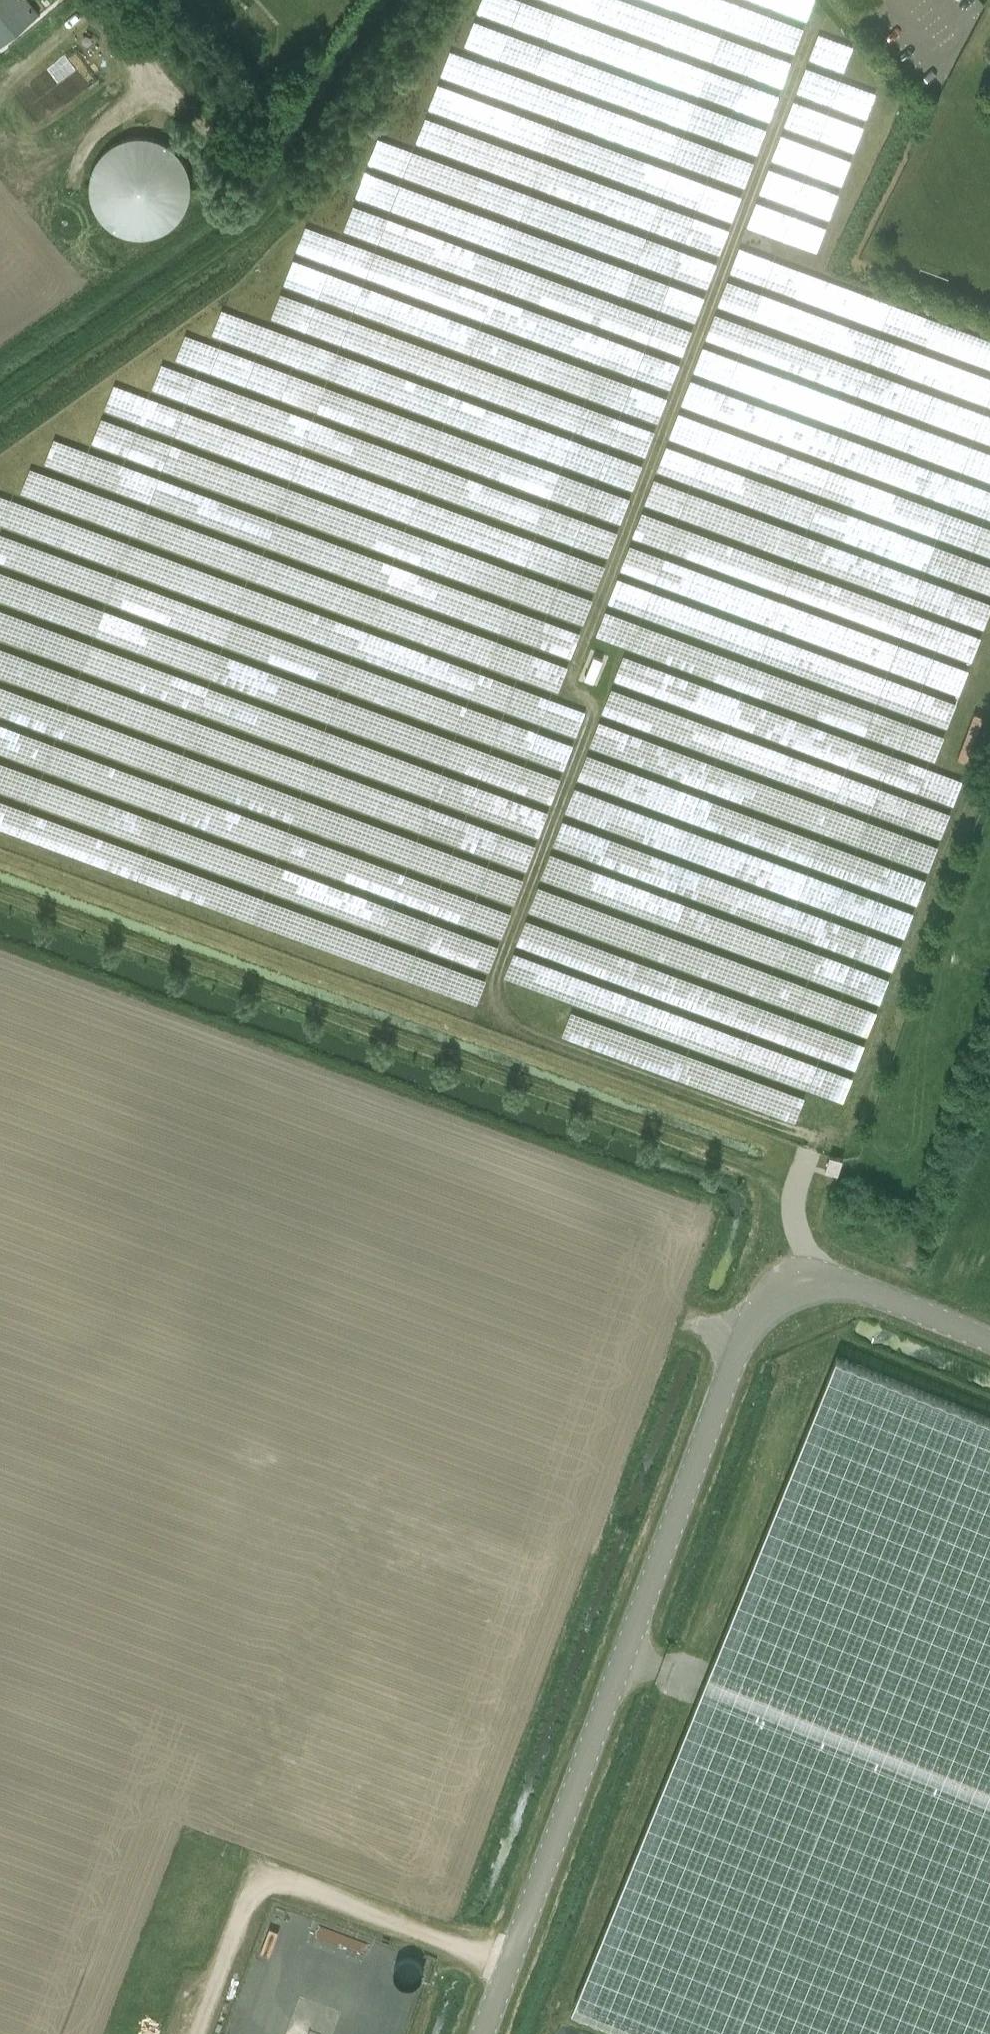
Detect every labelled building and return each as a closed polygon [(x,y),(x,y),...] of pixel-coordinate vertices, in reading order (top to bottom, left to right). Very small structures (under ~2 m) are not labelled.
[(39,16),(27,0),(0,0),(0,46),(39,16)] [(90,177),(88,190),(90,202),(94,214),(101,225),(111,233),(122,239),(134,242),(147,242),(159,239),(171,233),(180,224),(187,214),(192,202),(193,190),(192,177),(187,165),(180,155),(171,146),(159,140),(147,137),(134,137),(122,140),(111,146),(101,155),(94,165),(90,177)] [(594,656),(584,678),(593,682),(602,660),(594,656)] [(974,713),(957,758),(966,762),(983,716),(974,713)] [(831,1155),(826,1170),(838,1175),(844,1160),(831,1155)] [(837,1358),(573,2008),(636,2033),(989,2033),(989,1420),(837,1358)]
